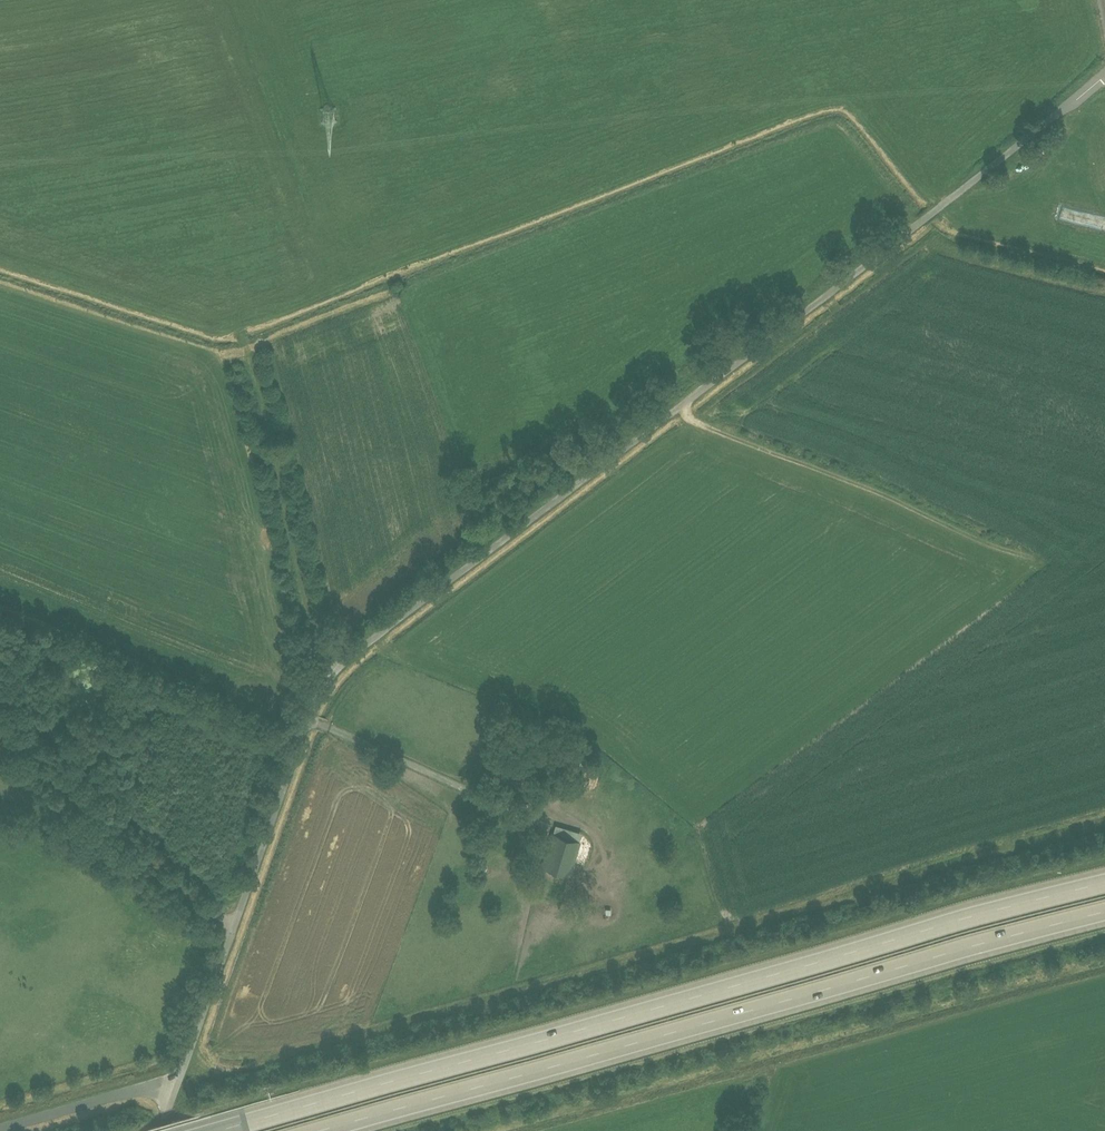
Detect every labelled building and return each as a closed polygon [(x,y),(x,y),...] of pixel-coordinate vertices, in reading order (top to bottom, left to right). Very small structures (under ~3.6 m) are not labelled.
[(583,834),(555,826),(542,868),(569,877),(583,834)]
